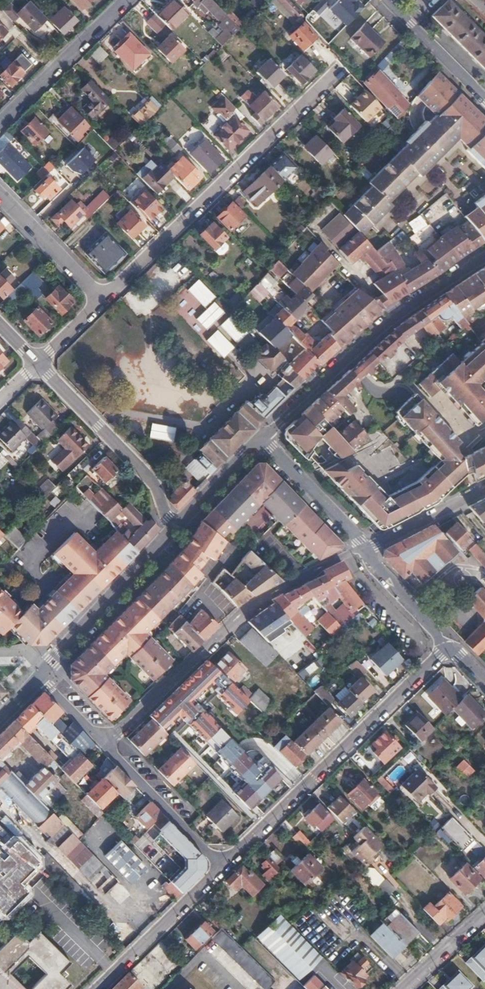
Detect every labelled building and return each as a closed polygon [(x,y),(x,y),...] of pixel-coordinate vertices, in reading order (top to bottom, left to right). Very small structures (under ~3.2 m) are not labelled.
[(82,8),(90,0),(74,0),(82,8)] [(157,15),(171,30),(189,13),(176,0),(172,0),(157,15)] [(188,7),(190,10),(199,1),(198,0),(195,0),(194,2),(188,7)] [(211,0),(198,0),(199,1),(217,19),(223,13),(211,0)] [(289,0),(279,0),(287,9),(293,4),(289,0)] [(364,6),(357,0),(352,5),(347,0),(337,0),(329,9),(346,25),(364,6)] [(432,16),(484,69),(484,38),(484,37),(448,1),(432,16)] [(34,31),(45,20),(29,3),(18,14),(9,4),(8,5),(2,11),(11,20),(13,22),(19,16),(34,31)] [(302,13),(293,4),(287,9),(297,18),(298,17),(302,13)] [(63,8),(50,20),(63,33),(75,21),(63,8)] [(227,16),(232,21),(236,16),(231,11),(227,16)] [(207,32),(222,46),(239,29),(232,21),(227,16),(225,14),(222,18),(224,20),(219,26),(223,30),(219,35),(212,28),(207,32)] [(154,16),(147,23),(156,32),(163,25),(154,16)] [(316,37),(303,23),(290,37),(302,50),(316,37)] [(364,24),(351,38),(370,57),(384,43),(364,24)] [(123,43),(115,51),(132,69),(148,54),(128,34),(121,42),(123,43)] [(169,37),(158,48),(171,61),(182,50),(169,37)] [(315,39),(308,46),(322,61),(329,54),(315,39)] [(99,47),(91,55),(99,62),(106,55),(99,47)] [(22,55),(1,76),(10,85),(31,65),(22,55)] [(299,57),(286,69),(301,84),(304,82),(304,79),(312,72),(299,57)] [(270,87),(283,74),(269,60),(256,72),(270,87)] [(364,84),(397,119),(410,103),(378,70),(364,84)] [(460,95),(436,72),(432,76),(444,88),(445,86),(457,98),(460,95)] [(342,215),(362,237),(391,208),(387,204),(416,175),(419,178),(459,138),(468,148),(466,150),(484,169),(484,121),(480,117),(476,120),(473,117),(466,110),(468,108),(457,98),(445,86),(444,88),(432,76),(416,96),(428,108),(435,115),(425,125),(423,123),(403,143),(405,145),(367,183),(370,187),(344,213),(342,215)] [(109,99),(91,80),(82,89),(92,100),(84,108),(91,117),(109,99)] [(379,105),(364,89),(357,96),(360,99),(351,107),(363,120),(379,105)] [(240,98),(248,107),(255,113),(252,117),(259,124),(276,106),(263,93),(256,100),(247,91),(240,98)] [(480,116),(460,95),(457,98),(468,108),(466,110),(473,117),(476,120),(480,117),(480,116)] [(360,99),(357,96),(348,104),(351,107),(360,99)] [(161,106),(153,97),(139,111),(138,110),(132,115),(132,117),(140,126),(150,116),(161,106)] [(241,114),(224,97),(213,108),(227,123),(225,125),(223,124),(219,128),(221,130),(214,137),(227,150),(233,145),(247,131),(240,123),(236,119),(241,114)] [(89,125),(71,107),(57,120),(77,140),(83,135),(82,133),(89,125)] [(342,110),(327,126),(342,142),(358,126),(342,110)] [(211,112),(201,123),(213,133),(222,122),(211,112)] [(236,119),(240,123),(245,118),(241,114),(236,119)] [(34,119),(21,132),(34,145),(47,132),(34,119)] [(111,140),(118,144),(128,130),(121,125),(111,140)] [(181,149),(169,136),(164,141),(176,154),(181,149)] [(332,153),(316,136),(306,145),(313,152),(312,154),(321,164),(332,153)] [(203,141),(190,154),(209,173),(222,160),(203,141)] [(0,152),(0,163),(17,180),(30,167),(7,145),(0,152)] [(81,145),(65,162),(79,175),(95,158),(81,145)] [(282,154),(269,167),(283,180),(295,167),(282,154)] [(173,176),(187,190),(200,178),(182,159),(169,171),(173,176)] [(138,175),(155,193),(173,176),(169,171),(161,163),(157,167),(152,161),(138,175)] [(268,168),(245,190),(243,192),(257,205),(265,196),(281,182),(268,168)] [(48,179),(34,191),(41,198),(44,195),(49,199),(59,190),(48,179)] [(185,202),(190,197),(174,179),(168,184),(185,202)] [(148,219),(160,207),(142,188),(128,201),(145,218),(146,217),(148,219)] [(62,220),(74,233),(93,213),(110,197),(103,191),(80,212),(69,200),(50,219),(56,225),(62,220)] [(239,197),(234,202),(241,210),(246,205),(239,197)] [(474,205),(476,207),(464,216),(470,225),(484,241),(484,240),(484,198),(474,205)] [(231,205),(217,218),(229,230),(243,217),(231,205)] [(129,212),(117,224),(131,237),(142,225),(129,212)] [(342,215),(341,214),(322,231),(323,234),(351,264),(358,258),(366,266),(368,265),(379,278),(373,285),(380,294),(375,298),(383,308),(384,308),(385,307),(408,292),(389,261),(386,264),(381,259),(377,255),(374,251),(362,237),(342,215)] [(0,221),(0,232),(9,223),(3,217),(0,221)] [(211,224),(199,236),(213,250),(225,238),(211,224)] [(456,260),(484,241),(470,225),(461,232),(456,226),(440,238),(456,260)] [(105,235),(87,253),(105,272),(123,254),(105,235)] [(430,264),(437,273),(456,260),(440,238),(426,249),(435,260),(430,264)] [(320,242),(309,255),(328,273),(333,267),(336,270),(337,269),(341,266),(326,252),(327,250),(320,242)] [(387,246),(377,255),(381,259),(391,251),(387,246)] [(391,251),(381,259),(386,264),(389,261),(408,292),(437,273),(430,264),(419,252),(415,255),(421,263),(406,272),(392,251),(391,251)] [(309,255),(307,257),(325,275),(328,273),(309,255)] [(307,257),(299,266),(318,283),(321,286),(323,284),(320,281),(325,275),(307,257)] [(277,261),(269,270),(278,279),(286,270),(277,261)] [(299,266),(297,268),(316,286),(319,289),(321,286),(318,283),(299,266)] [(350,275),(341,266),(337,269),(346,278),(350,275)] [(443,295),(462,318),(468,315),(466,312),(470,309),(470,310),(478,305),(482,303),(484,305),(484,304),(484,267),(460,284),(456,286),(459,290),(454,294),(451,289),(443,295)] [(291,275),(302,286),(309,293),(316,286),(297,268),(291,275)] [(3,299),(12,290),(8,285),(15,279),(6,270),(0,275),(0,296),(3,299)] [(278,279),(293,295),(302,286),(291,275),(286,270),(278,279)] [(21,284),(26,289),(40,304),(42,305),(45,301),(41,297),(48,289),(33,273),(21,284)] [(266,274),(257,283),(267,294),(278,306),(293,322),(307,309),(302,304),(293,295),(287,300),(273,285),(274,283),(266,274)] [(216,297),(198,279),(187,289),(205,307),(216,297)] [(257,283),(248,293),(258,304),(267,294),(257,283)] [(21,284),(3,302),(3,303),(6,301),(11,306),(17,300),(16,298),(26,289),(21,284)] [(302,286),(293,295),(302,304),(311,296),(309,293),(302,286)] [(62,315),(69,308),(65,304),(70,299),(58,287),(46,299),(62,315)] [(357,290),(348,299),(351,302),(361,307),(372,318),(383,308),(375,298),(372,300),(357,290)] [(236,292),(229,300),(236,307),(243,299),(236,292)] [(420,311),(429,322),(438,334),(444,327),(438,319),(442,320),(445,320),(448,319),(450,317),(460,329),(467,324),(462,318),(443,295),(420,311)] [(65,304),(69,308),(74,303),(70,299),(65,304)] [(351,302),(348,299),(343,304),(362,325),(372,318),(361,307),(351,302)] [(214,302),(196,319),(206,330),(224,313),(214,302)] [(46,317),(50,314),(42,305),(40,304),(32,313),(30,311),(27,313),(29,316),(24,321),(38,336),(52,322),(46,317)] [(343,304),(338,307),(336,309),(355,331),(359,327),(362,325),(343,304)] [(271,316),(276,322),(296,342),(302,335),(295,327),(294,328),(290,325),(293,322),(278,306),(269,315),(271,316)] [(336,309),(330,315),(341,325),(352,337),(357,332),(355,331),(336,309)] [(394,329),(404,340),(429,322),(420,311),(395,328),(394,329)] [(220,326),(237,344),(248,333),(231,315),(220,326)] [(327,336),(337,346),(348,337),(338,327),(341,325),(330,315),(321,323),(330,333),(327,336)] [(291,369),(302,381),(318,364),(311,356),(296,342),(276,322),(271,316),(255,331),(268,344),(279,355),(291,369)] [(338,327),(348,337),(350,340),(352,337),(341,325),(338,327)] [(394,329),(369,352),(379,363),(404,340),(394,329)] [(217,330),(206,341),(223,359),(234,348),(217,330)] [(311,356),(318,364),(319,366),(339,349),(337,346),(327,336),(322,340),(319,337),(308,338),(305,334),(302,335),(296,342),(311,356)] [(337,346),(339,349),(350,340),(348,337),(337,346)] [(441,388),(444,385),(447,388),(446,389),(450,394),(465,412),(466,411),(469,414),(468,416),(476,428),(484,421),(484,394),(479,387),(482,384),(483,385),(484,383),(484,346),(483,343),(460,363),(452,355),(419,385),(430,398),(441,388)] [(233,415),(234,416),(251,432),(272,411),(292,390),(302,381),(291,369),(279,355),(268,344),(265,348),(262,346),(256,352),(258,355),(255,358),(269,371),(277,362),(283,368),(277,375),(285,383),(276,392),(273,389),(265,397),(260,396),(257,398),(255,397),(248,404),(246,402),(233,415)] [(369,352),(358,363),(367,373),(379,363),(369,352)] [(358,363),(350,370),(359,380),(367,373),(358,363)] [(349,370),(312,405),(327,423),(343,410),(348,415),(354,410),(352,408),(354,407),(355,403),(348,395),(347,391),(353,386),(358,395),(362,392),(359,381),(359,380),(350,370),(349,370)] [(444,385),(441,388),(447,395),(450,394),(446,389),(447,388),(444,385)] [(432,467),(452,489),(465,475),(462,463),(464,462),(464,459),(458,453),(457,447),(460,444),(416,395),(395,413),(439,461),(432,467)] [(43,444),(58,428),(52,422),(57,416),(41,400),(27,414),(43,430),(36,437),(43,444)] [(295,421),(284,431),(285,439),(311,465),(314,462),(319,464),(321,464),(322,463),(316,457),(314,459),(305,449),(316,440),(332,457),(333,457),(336,460),(353,452),(356,450),(339,436),(327,423),(312,405),(303,413),(305,415),(297,423),(295,421)] [(209,475),(243,441),(251,432),(234,416),(211,440),(209,439),(198,451),(200,454),(194,461),(209,475)] [(19,420),(13,425),(10,422),(0,432),(0,439),(11,451),(31,432),(19,420)] [(339,436),(356,450),(369,438),(354,422),(339,436)] [(175,428),(151,424),(149,438),(173,442),(175,428)] [(65,449),(52,461),(62,471),(88,447),(70,428),(57,440),(65,449)] [(484,476),(484,447),(474,453),(475,457),(472,459),(469,461),(472,474),(474,482),(482,477),(483,477),(484,476)] [(462,463),(465,475),(472,474),(469,461),(468,456),(464,459),(464,462),(462,463)] [(105,458),(93,470),(105,483),(118,471),(105,458)] [(257,464),(230,491),(240,500),(246,507),(259,491),(257,489),(271,472),(264,464),(257,464)] [(324,472),(383,529),(437,502),(452,489),(432,467),(416,482),(385,496),(357,467),(356,465),(344,472),(337,464),(324,472)] [(285,486),(271,472),(257,489),(259,491),(246,507),(251,511),(260,502),(264,507),(285,486)] [(48,479),(36,490),(44,498),(55,487),(48,479)] [(174,495),(169,501),(177,509),(193,492),(186,485),(186,481),(184,479),(180,479),(177,481),(177,485),(178,486),(180,488),(174,495)] [(172,492),(174,495),(180,488),(178,486),(174,491),(172,492)] [(297,499),(285,486),(264,507),(282,524),(283,524),(286,527),(290,523),(281,513),(297,499)] [(159,529),(150,521),(148,523),(128,503),(121,509),(109,496),(99,487),(93,493),(95,496),(90,501),(92,503),(109,522),(120,512),(137,530),(133,535),(127,529),(121,535),(138,552),(138,553),(151,538),(159,529)] [(230,491),(215,506),(237,526),(245,518),(234,507),(240,500),(230,491)] [(290,523),(286,527),(292,533),(312,515),(297,499),(281,513),(290,523)] [(470,509),(471,509),(482,523),(484,521),(484,499),(468,507),(470,509)] [(234,507),(245,518),(251,511),(246,507),(240,500),(234,507)] [(19,503),(13,508),(23,518),(28,513),(19,503)] [(211,530),(214,532),(221,538),(226,531),(230,534),(237,526),(215,506),(201,521),(211,530)] [(312,515),(292,533),(302,544),(307,539),(313,544),(328,530),(312,515)] [(211,530),(201,521),(194,535),(188,545),(183,551),(163,573),(70,665),(70,680),(110,721),(129,701),(103,675),(125,653),(151,680),(171,660),(145,633),(200,574),(192,566),(205,552),(210,556),(224,540),(221,538),(214,532),(211,530)] [(109,522),(87,547),(65,529),(46,552),(67,570),(34,609),(28,604),(20,613),(0,597),(0,636),(1,636),(9,627),(27,642),(29,644),(44,644),(63,625),(85,603),(101,588),(117,573),(138,552),(121,535),(110,523),(109,522)] [(456,523),(445,533),(460,550),(470,540),(456,523)] [(383,557),(402,578),(410,571),(420,581),(454,550),(434,528),(432,525),(384,550),(383,557)] [(14,528),(5,536),(19,550),(25,542),(19,535),(20,534),(14,528)] [(307,539),(302,544),(318,560),(340,548),(341,544),(328,530),(313,544),(307,539)] [(284,560),(290,553),(266,531),(260,538),(284,560)] [(469,551),(474,557),(480,551),(475,546),(469,551)] [(224,569),(219,575),(229,586),(224,592),(237,607),(252,596),(256,594),(271,586),(283,581),(249,551),(243,560),(256,574),(244,587),(231,575),(224,569)] [(474,557),(484,569),(484,557),(480,551),(474,557)] [(324,571),(326,574),(330,586),(331,585),(345,604),(352,613),(355,610),(356,609),(356,608),(360,604),(343,580),(348,577),(342,562),(324,571)] [(324,575),(319,578),(324,589),(330,586),(326,574),(324,575)] [(319,578),(303,586),(313,596),(314,598),(322,594),(323,594),(326,592),(325,591),(324,589),(319,578)] [(271,600),(274,603),(288,619),(298,611),(295,607),(313,596),(303,586),(285,595),(284,596),(282,594),(271,600)] [(463,641),(476,655),(484,646),(484,592),(481,588),(467,600),(483,618),(483,622),(464,641),(463,641)] [(288,619),(274,603),(259,612),(248,621),(265,639),(291,621),(288,619)] [(329,604),(324,608),(328,613),(333,618),(337,614),(329,604)] [(345,604),(341,609),(349,620),(359,614),(357,612),(355,610),(352,613),(345,604)] [(357,612),(359,614),(359,615),(372,629),(380,622),(376,617),(374,618),(364,606),(363,607),(357,612)] [(341,609),(337,614),(333,618),(340,627),(349,620),(341,609)] [(201,611),(189,626),(204,640),(219,626),(201,611)] [(298,611),(288,619),(291,621),(300,632),(317,651),(323,646),(312,632),(315,629),(298,611)] [(333,618),(328,613),(318,621),(332,638),(342,629),(340,627),(333,618)] [(340,627),(342,629),(350,622),(349,620),(340,627)] [(185,623),(174,634),(177,636),(193,652),(204,641),(204,640),(189,626),(185,623)] [(251,629),(240,641),(265,666),(278,654),(251,629)] [(387,644),(370,660),(384,676),(401,659),(387,644)] [(229,652),(215,667),(232,684),(246,669),(229,652)] [(208,660),(185,682),(206,704),(214,696),(220,702),(228,697),(238,707),(223,721),(239,737),(263,713),(248,699),(239,690),(232,684),(215,667),(208,660)] [(356,661),(350,666),(361,678),(366,672),(356,661)] [(298,672),(303,679),(311,674),(306,667),(298,672)] [(361,678),(349,689),(351,692),(361,702),(373,691),(361,678)] [(429,696),(447,715),(453,708),(462,700),(444,682),(429,696)] [(243,686),(239,690),(248,699),(252,695),(243,686)] [(314,691),(315,693),(328,706),(335,699),(322,686),(314,691)] [(252,695),(248,699),(263,713),(273,703),(258,688),(252,695)] [(43,692),(30,704),(50,724),(58,717),(63,712),(43,692)] [(361,702),(351,692),(338,703),(351,716),(363,705),(361,702)] [(467,695),(462,700),(453,708),(473,729),(484,717),(484,714),(467,695)] [(30,704),(14,721),(26,734),(35,724),(50,740),(58,732),(50,724),(30,704)] [(293,743),(306,755),(321,740),(322,741),(327,736),(326,735),(342,720),(329,708),(293,743)] [(433,728),(419,713),(405,726),(421,742),(434,729),(433,728)] [(58,717),(50,724),(58,732),(61,735),(68,728),(58,717)] [(152,718),(129,741),(144,756),(167,733),(152,718)] [(0,735),(0,760),(18,741),(43,767),(25,786),(38,799),(57,781),(45,768),(49,765),(53,769),(57,765),(52,760),(26,734),(14,721),(0,735)] [(95,745),(74,723),(68,728),(61,735),(70,744),(82,757),(95,745)] [(384,731),(370,744),(375,749),(372,752),(382,763),(399,748),(384,731)] [(58,732),(50,740),(62,751),(70,744),(61,735),(58,732)] [(286,736),(275,747),(285,758),(294,766),(306,755),(293,743),(286,736)] [(255,764),(230,738),(214,752),(246,783),(233,794),(250,810),(285,775),(264,756),(255,764)] [(460,742),(454,748),(458,752),(460,749),(464,746),(460,742)] [(70,744),(62,751),(71,761),(62,770),(74,783),(81,776),(91,766),(82,757),(70,744)] [(181,748),(158,770),(173,786),(196,763),(181,748)] [(62,751),(52,760),(57,765),(62,770),(71,761),(62,751)] [(98,772),(103,778),(121,796),(123,798),(132,789),(112,769),(116,766),(107,758),(98,772)] [(466,778),(474,771),(463,759),(455,767),(466,778)] [(1,798),(5,793),(39,827),(38,828),(43,833),(46,831),(52,837),(47,842),(49,844),(58,848),(65,856),(80,842),(79,841),(58,819),(48,809),(38,799),(25,786),(0,761),(0,797),(1,798)] [(430,771),(423,764),(405,781),(421,797),(430,788),(432,790),(433,791),(442,784),(430,771)] [(397,780),(405,771),(399,765),(390,774),(397,780)] [(116,766),(112,769),(132,789),(135,786),(116,766)] [(81,776),(74,783),(79,788),(86,781),(81,776)] [(381,776),(376,780),(389,794),(393,789),(381,776)] [(103,778),(95,786),(109,801),(115,796),(118,799),(121,796),(103,778)] [(363,780),(348,795),(360,808),(366,803),(369,806),(379,797),(363,780)] [(57,781),(38,799),(48,809),(61,796),(67,790),(57,781)] [(95,786),(86,795),(94,804),(100,809),(109,801),(95,786)] [(430,788),(421,797),(423,799),(432,790),(430,788)] [(130,801),(138,809),(147,800),(140,793),(130,801)] [(339,797),(327,808),(342,823),(354,811),(339,797)] [(224,801),(207,817),(222,832),(238,815),(224,801)] [(161,813),(151,802),(139,814),(136,817),(146,828),(161,813)] [(334,819),(319,804),(305,819),(313,827),(316,823),(323,830),(334,819)] [(133,808),(130,805),(127,808),(136,817),(139,814),(138,812),(133,808)] [(368,823),(357,812),(354,815),(365,826),(368,823)] [(63,813),(58,819),(79,841),(84,835),(63,813)] [(0,820),(0,821),(23,846),(29,841),(5,815),(0,820)] [(156,824),(155,825),(159,829),(160,830),(169,821),(168,820),(164,816),(156,824)] [(26,825),(19,817),(13,822),(20,830),(26,825)] [(354,818),(345,825),(352,833),(361,826),(354,818)] [(452,818),(442,828),(463,850),(474,840),(452,818)] [(174,827),(169,821),(160,830),(158,832),(183,858),(182,869),(170,881),(182,893),(204,871),(205,858),(174,827)] [(382,843),(365,826),(352,838),(351,839),(358,846),(352,852),(365,864),(376,853),(374,850),(382,843)] [(144,828),(131,840),(135,844),(142,838),(147,832),(144,828)] [(299,832),(292,838),(301,847),(305,844),(308,841),(299,832)] [(441,837),(437,833),(429,840),(433,844),(441,837)] [(99,861),(106,868),(126,889),(147,868),(120,840),(99,861)] [(2,919),(28,893),(20,885),(40,864),(18,841),(6,853),(9,856),(5,859),(0,854),(0,917),(2,919)] [(80,842),(65,856),(90,883),(106,868),(99,861),(80,842)] [(476,842),(472,847),(483,858),(474,867),(484,878),(484,852),(476,842)] [(268,856),(269,857),(277,865),(282,860),(273,851),(268,856)] [(306,855),(291,870),(304,884),(319,869),(306,855)] [(267,871),(262,876),(268,882),(281,869),(277,865),(269,857),(261,864),(267,871)] [(453,873),(449,877),(464,894),(479,879),(465,865),(455,874),(453,873)] [(257,893),(264,886),(250,871),(248,873),(241,866),(226,881),(235,890),(241,884),(253,897),(257,893)] [(371,883),(376,889),(386,899),(396,889),(386,879),(385,880),(380,875),(371,883)] [(162,886),(175,899),(182,893),(170,881),(167,884),(166,882),(162,886)] [(429,902),(422,909),(439,926),(446,919),(447,920),(461,907),(448,894),(434,907),(429,902)] [(207,918),(219,931),(221,929),(227,922),(215,910),(207,918)] [(399,913),(386,927),(401,943),(402,944),(409,937),(411,939),(419,932),(399,913)] [(279,917),(260,936),(300,977),(319,958),(279,917)] [(204,923),(186,940),(195,949),(212,932),(204,923)] [(382,923),(369,936),(392,959),(398,953),(395,950),(401,943),(386,927),(382,923)] [(264,988),(269,988),(276,981),(241,948),(221,929),(219,931),(212,939),(264,988)] [(32,938),(28,935),(24,939),(18,932),(0,950),(0,988),(25,988),(11,974),(28,956),(46,974),(30,988),(67,988),(71,985),(64,977),(68,973),(65,970),(71,963),(39,931),(32,938)] [(168,936),(163,941),(181,959),(185,954),(168,936)] [(162,940),(147,954),(172,979),(186,964),(181,959),(163,941),(162,940)] [(466,964),(484,981),(484,980),(484,945),(466,964)] [(353,961),(341,974),(355,987),(360,987),(363,984),(365,978),(368,976),(362,970),(369,963),(364,958),(357,965),(353,961)] [(142,988),(128,973),(112,988),(142,988)] [(472,987),(457,973),(441,988),(470,988),(472,987)] [(302,986),(305,988),(314,988),(315,988),(328,988),(314,975),(302,986)]
